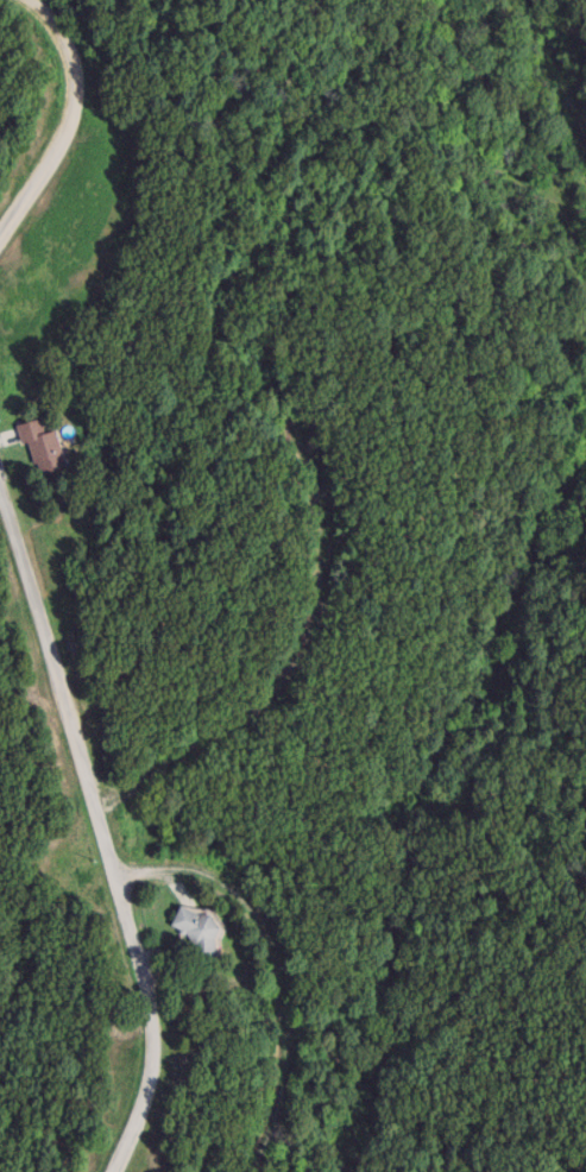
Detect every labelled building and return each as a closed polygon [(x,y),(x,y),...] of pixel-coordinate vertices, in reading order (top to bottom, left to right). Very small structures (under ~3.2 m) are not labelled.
[(70,467),(61,431),(50,434),(46,418),(20,425),(25,444),(32,442),(41,475),(70,467)] [(186,903),(173,926),(214,950),(227,926),(186,903)]
